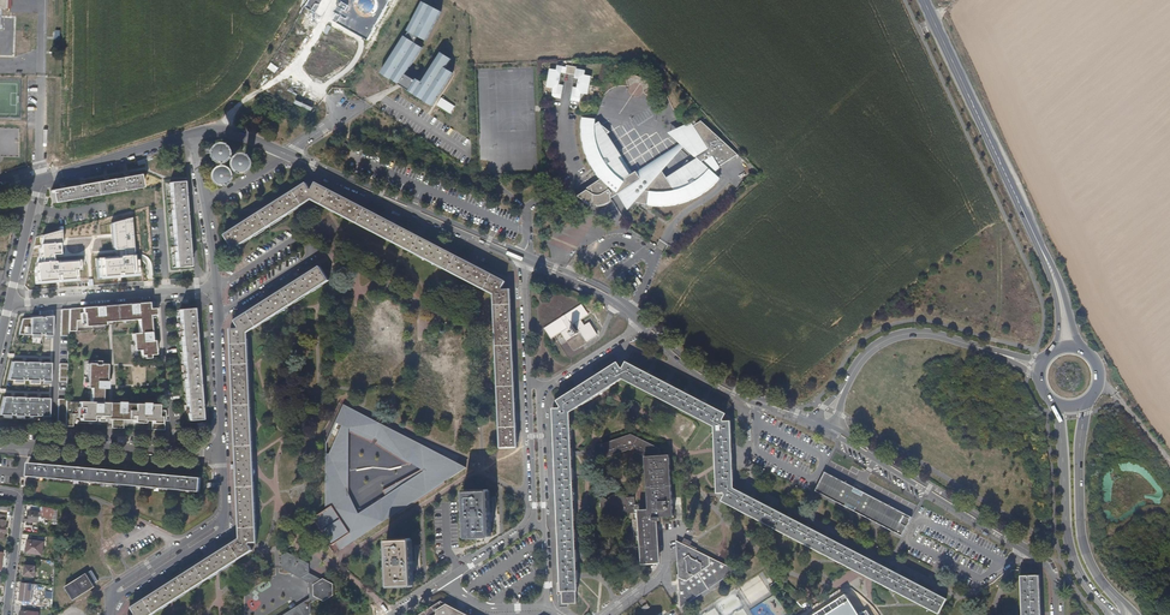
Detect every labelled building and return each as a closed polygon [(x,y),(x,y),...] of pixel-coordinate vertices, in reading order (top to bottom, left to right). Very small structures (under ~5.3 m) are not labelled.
[(306,4),(317,11),(323,0),(309,0),(306,4)] [(391,0),(340,0),(335,12),(338,14),(335,21),(369,41),(391,0)] [(380,73),(432,106),(453,72),(445,68),(451,58),(441,52),(422,82),(416,78),(415,80),(405,74),(422,47),(415,42),(418,36),(426,40),(441,11),(422,1),(407,31),(409,32),(406,37),(404,36),(380,73)] [(582,77),(583,72),(574,71),(574,69),(565,68),(565,71),(557,70),(556,73),(550,72),(549,89),(554,89),(553,96),(561,96),(563,85),(561,85),(562,81),(565,81),(568,80),(570,80),(571,80),(572,81),(572,82),(575,82),(574,87),(571,86),(570,99),(577,99),(578,93),(584,94),(587,78),(582,77)] [(450,113),(455,106),(442,97),(437,105),(450,113)] [(717,172),(722,166),(722,164),(739,153),(722,138),(701,118),(696,122),(694,120),(667,133),(676,142),(653,158),(633,171),(621,153),(608,133),(610,131),(598,120),(596,122),(595,118),(580,118),(581,129),(581,138),(582,143),(585,151),(586,156),(587,157),(591,164),(595,171),(600,178),(589,186),(588,188),(586,189),(577,195),(591,204),(600,206),(608,201),(613,199),(617,196),(621,201),(628,211),(636,202),(640,203),(646,204),(651,205),(658,205),(664,205),(668,205),(675,203),(681,202),(688,199),(696,194),(704,190),(711,185),(721,176),(717,172)] [(232,156),(233,155),(233,154),(233,152),(232,152),(232,151),(231,150),(230,150),(229,149),(227,149),(226,150),(225,151),(224,152),(224,153),(224,154),(224,156),(225,156),(226,157),(227,158),(228,158),(229,158),(230,158),(231,157),(232,157),(232,156)] [(253,166),(254,165),(254,164),(254,163),(253,162),(252,161),(251,160),(250,160),(249,160),(248,161),(247,161),(246,162),(246,163),(245,164),(245,165),(246,166),(246,167),(247,168),(248,168),(249,168),(250,168),(251,168),(252,168),(253,167),(253,166)] [(234,178),(235,177),(235,175),(234,174),(234,173),(233,173),(232,172),(231,171),(230,171),(229,172),(228,172),(227,173),(226,174),(226,175),(226,177),(226,178),(227,178),(228,179),(229,180),(230,180),(231,180),(232,180),(233,179),(234,178)] [(139,176),(128,178),(126,178),(125,179),(108,181),(107,182),(105,182),(85,186),(83,186),(81,186),(64,189),(63,190),(61,190),(51,192),(53,204),(141,188),(139,176)] [(188,267),(187,259),(187,256),(187,254),(186,239),(185,236),(185,233),(184,217),(184,214),(183,211),(182,197),(182,194),(182,191),(181,183),(168,184),(175,268),(180,268),(188,267)] [(233,251),(312,199),(447,270),(495,294),(502,449),(518,449),(518,439),(517,418),(516,398),(515,378),(514,356),(513,336),(512,316),(511,289),(502,291),(506,282),(483,270),(466,261),(447,251),(429,242),(411,233),(393,223),(374,214),(356,204),(338,195),(316,183),(314,188),(310,191),(308,183),(284,197),(267,208),(249,219),(232,231),(224,236),(233,251)] [(130,218),(112,223),(113,236),(114,250),(118,249),(119,252),(119,256),(133,256),(133,248),(130,218)] [(35,263),(52,262),(51,255),(59,254),(59,244),(62,243),(61,231),(40,237),(40,244),(39,248),(35,263)] [(98,258),(99,277),(120,276),(139,275),(138,259),(134,259),(133,256),(119,256),(98,258)] [(52,262),(35,263),(33,269),(35,283),(57,281),(78,279),(77,270),(80,269),(79,259),(57,261),(52,262)] [(251,405),(248,332),(297,300),(322,285),(330,279),(321,265),(307,274),(288,286),(272,297),(253,308),(235,320),(239,327),(238,328),(230,329),(232,356),(233,379),(234,399),(235,419),(235,440),(236,461),(237,467),(237,481),(238,501),(239,522),(240,543),(223,554),(206,564),(199,569),(207,580),(253,550),(249,544),(250,543),(257,543),(254,477),(254,467),(251,405)] [(147,308),(147,303),(141,304),(99,308),(75,309),(69,309),(68,332),(75,331),(76,321),(83,320),(84,327),(104,325),(104,323),(109,322),(137,320),(138,334),(132,334),(133,351),(139,351),(139,356),(143,356),(143,359),(149,358),(149,355),(154,355),(153,342),(150,342),(149,340),(150,340),(148,315),(155,314),(154,308),(147,308)] [(589,315),(582,304),(566,314),(564,312),(561,313),(563,316),(545,328),(552,339),(562,333),(568,342),(575,337),(579,335),(573,326),(575,325),(586,343),(598,336),(590,324),(586,326),(582,320),(589,315)] [(68,332),(69,309),(61,310),(60,336),(68,336),(68,332)] [(344,357),(345,387),(375,386),(375,355),(369,355),(368,309),(348,309),(349,357),(344,357)] [(199,420),(198,409),(198,403),(197,386),(196,380),(195,365),(195,360),(194,344),(193,338),(192,323),(192,318),(191,310),(178,311),(186,421),(199,420)] [(27,318),(22,319),(19,334),(51,335),(52,316),(27,318)] [(24,362),(11,361),(8,380),(50,381),(50,363),(41,363),(24,362)] [(67,382),(68,364),(59,364),(59,382),(67,382)] [(91,388),(91,403),(102,403),(102,391),(107,391),(107,381),(106,381),(106,364),(100,364),(100,366),(94,366),(94,364),(88,364),(87,388),(91,388)] [(561,594),(562,594),(575,594),(577,594),(577,591),(576,573),(575,555),(574,529),(573,501),(573,480),(572,462),(571,442),(570,425),(570,414),(606,392),(624,381),(698,420),(714,428),(714,432),(715,460),(717,497),(723,497),(722,503),(832,561),(863,577),(915,605),(935,614),(941,614),(948,601),(937,596),(917,585),(897,574),(877,564),(871,561),(862,556),(838,544),(814,531),(798,522),(780,513),(763,504),(745,495),(736,490),(735,478),(734,459),(732,438),(731,423),(723,423),(726,415),(717,411),(699,401),(676,390),(655,379),(636,369),(628,365),(624,371),(618,365),(600,375),(576,390),(557,403),(560,410),(552,410),(561,594)] [(3,397),(0,411),(0,415),(48,417),(48,399),(40,398),(26,398),(13,398),(3,397)] [(66,402),(66,400),(58,400),(57,426),(64,427),(64,425),(66,402)] [(163,430),(161,405),(148,405),(148,404),(140,403),(140,404),(124,404),(124,403),(116,403),(116,404),(111,404),(102,403),(101,403),(91,403),(89,403),(87,403),(82,403),(66,402),(64,425),(72,425),(72,414),(79,414),(79,421),(87,421),(89,421),(92,421),(92,419),(96,419),(96,422),(98,422),(101,422),(105,422),(111,422),(111,428),(122,428),(122,420),(133,420),(133,423),(138,423),(143,423),(143,421),(151,421),(150,429),(163,430)] [(466,466),(457,461),(459,457),(344,404),(326,443),(325,477),(325,508),(313,517),(332,546),(336,543),(340,550),(466,466)] [(606,458),(628,450),(644,458),(657,457),(657,447),(629,436),(601,446),(606,458)] [(647,509),(638,510),(638,520),(633,520),(635,547),(640,547),(642,564),(660,563),(658,522),(660,522),(660,517),(673,516),(669,456),(657,457),(644,458),(647,509)] [(200,479),(190,478),(184,478),(169,476),(163,476),(151,475),(145,474),(126,472),(120,472),(108,471),(102,470),(83,468),(77,468),(65,467),(60,466),(45,465),(39,464),(31,463),(28,463),(27,476),(199,492),(200,479)] [(826,474),(816,492),(875,523),(900,536),(910,517),(873,497),(826,474)] [(488,491),(465,492),(465,508),(466,537),(489,536),(489,521),(488,491)] [(634,511),(634,498),(625,499),(624,500),(621,497),(618,496),(614,495),(610,497),(605,501),(599,496),(599,504),(600,510),(603,514),(607,516),(609,516),(613,516),(616,514),(619,512),(625,512),(625,511),(629,511),(634,511)] [(40,512),(30,511),(30,518),(26,517),(26,522),(38,523),(40,512)] [(44,542),(27,540),(26,553),(42,555),(44,542)] [(680,606),(736,569),(676,541),(680,606)] [(410,545),(387,547),(387,554),(388,562),(390,585),(390,591),(412,591),(412,568),(410,545)] [(312,614),(311,604),(319,600),(323,603),(325,602),(332,597),(333,597),(333,585),(324,580),(323,581),(316,578),(310,574),(309,564),(299,565),(299,558),(297,557),(299,552),(297,551),(296,548),(293,550),(291,550),(289,553),(287,553),(281,557),(278,555),(278,566),(279,568),(282,569),(285,570),(309,583),(310,590),(310,599),(284,614),(311,614),(312,614)] [(26,566),(25,576),(34,577),(35,567),(26,566)] [(208,581),(207,580),(199,569),(198,566),(187,573),(171,583),(151,595),(133,607),(136,611),(134,613),(133,614),(131,614),(155,614),(208,581)] [(91,580),(96,577),(93,573),(88,577),(86,574),(64,587),(73,602),(95,587),(91,580)] [(1042,609),(1041,588),(1041,578),(1021,579),(1023,614),(1042,614),(1042,609)] [(32,584),(23,583),(21,600),(30,601),(32,584)] [(575,594),(562,594),(562,604),(576,604),(575,594)] [(441,603),(423,614),(463,614),(441,603)]
